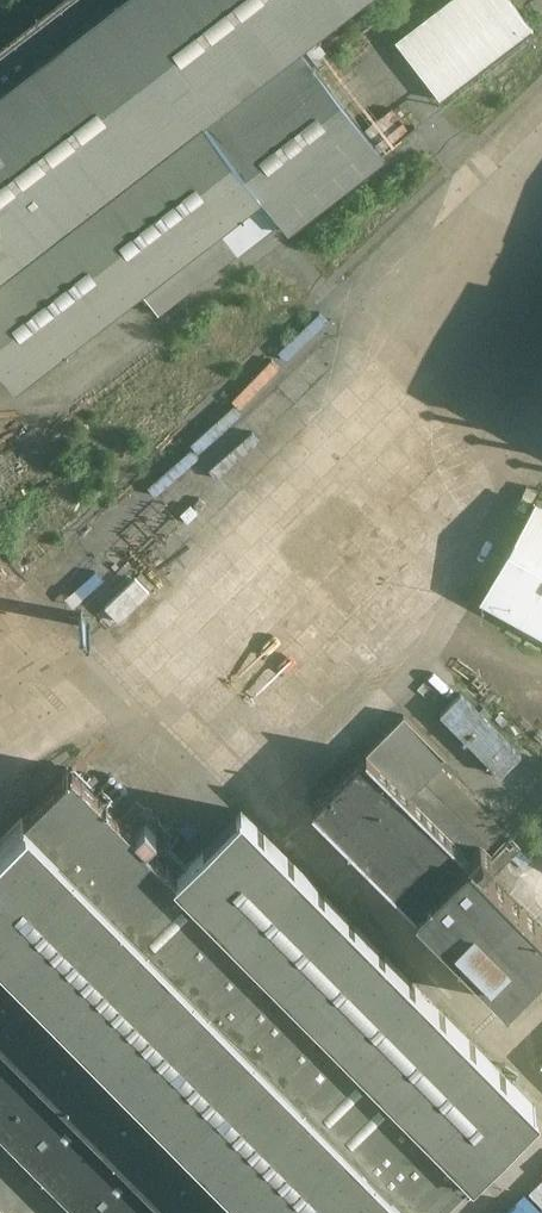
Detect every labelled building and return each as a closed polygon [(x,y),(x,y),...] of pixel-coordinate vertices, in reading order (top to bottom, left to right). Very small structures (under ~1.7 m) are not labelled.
[(0,77),(0,283),(308,41),(360,0),(102,0),(0,77)] [(477,0),(408,0),(355,39),(406,102),(503,30),(477,0)] [(23,394),(265,204),(299,244),(392,165),(308,41),(0,283),(0,364),(23,394)] [(236,526),(111,650),(184,714),(265,635),(314,682),(350,643),(380,669),(478,564),(364,462),(271,559),(236,526)] [(536,505),(481,607),(541,639),(541,508),(536,505)] [(147,578),(116,604),(128,618),(159,592),(147,578)] [(469,693),(451,714),(517,772),(535,751),(469,693)] [(316,815),(517,1019),(541,993),(541,932),(374,758),(316,815)] [(541,1139),(541,1124),(248,825),(181,889),(76,777),(0,854),(0,1212),(460,1212),(541,1139)]
